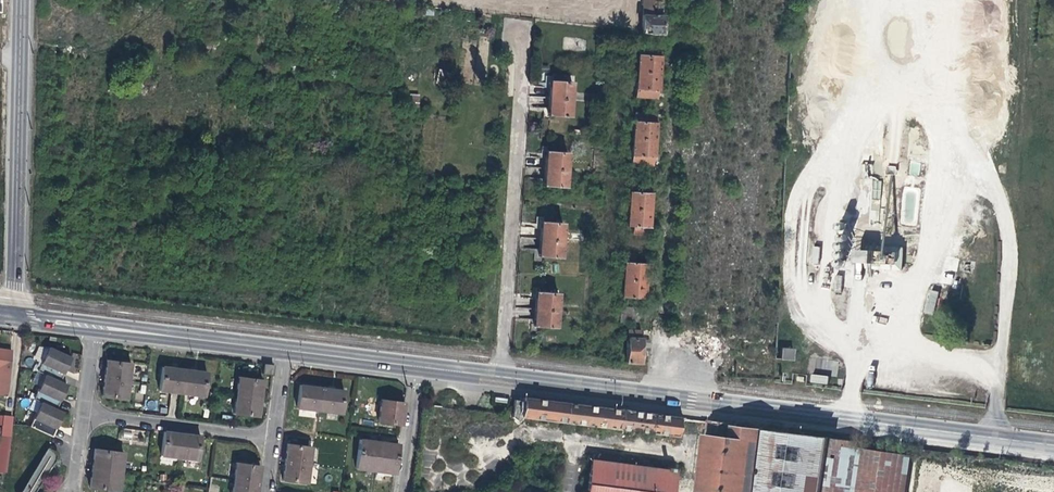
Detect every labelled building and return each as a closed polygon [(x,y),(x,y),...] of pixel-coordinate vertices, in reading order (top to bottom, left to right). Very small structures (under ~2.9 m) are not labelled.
[(640,33),(661,35),(664,0),(641,0),(640,33)] [(639,44),(637,70),(635,96),(657,98),(661,46),(639,44)] [(569,116),(571,98),(572,81),(550,79),(547,114),(569,116)] [(631,163),(653,165),(656,113),(634,111),(631,163)] [(543,185),(565,186),(567,151),(545,150),(543,185)] [(626,234),(648,235),(652,183),(635,182),(634,191),(629,190),(626,234)] [(540,220),(539,238),(538,256),(560,257),(562,222),(540,220)] [(625,252),(623,279),(622,295),(644,297),(647,254),(625,252)] [(932,315),(938,292),(929,290),(923,312),(932,315)] [(555,328),(556,310),(558,293),(535,291),(534,308),(533,326),(555,328)] [(620,305),(619,314),(634,315),(635,306),(620,305)] [(777,314),(777,305),(759,305),(758,313),(777,314)] [(634,323),(634,315),(619,314),(619,322),(634,323)] [(776,329),(776,319),(753,318),(753,328),(776,329)] [(627,329),(626,362),(639,363),(640,330),(627,329)] [(775,343),(776,333),(748,332),(747,342),(775,343)] [(795,361),(796,348),(783,347),(782,360),(795,361)] [(7,350),(0,349),(0,395),(6,395),(12,351),(7,350)] [(41,374),(48,378),(58,383),(62,374),(66,376),(69,369),(74,360),(53,349),(41,374)] [(125,399),(127,381),(130,363),(107,360),(106,366),(103,387),(102,396),(125,399)] [(273,375),(275,365),(265,364),(264,374),(273,375)] [(160,390),(181,392),(203,395),(206,373),(198,371),(174,368),(162,367),(160,390)] [(810,382),(827,384),(828,375),(811,373),(810,382)] [(62,385),(66,376),(62,374),(58,383),(62,385)] [(258,406),(259,397),(260,390),(262,380),(238,377),(236,394),(233,413),(257,416),(258,406)] [(36,401),(42,404),(52,409),(56,402),(61,404),(64,397),(68,388),(62,385),(58,383),(48,378),(36,401)] [(333,389),(321,388),(312,387),(300,385),(297,407),(340,413),(343,390),(333,389)] [(522,399),(521,401),(519,417),(676,437),(678,418),(566,404),(522,399)] [(403,408),(404,403),(380,401),(377,421),(401,424),(403,408)] [(57,412),(61,404),(56,402),(52,409),(57,412)] [(30,428),(48,437),(52,429),(56,431),(59,425),(64,415),(57,412),(52,409),(42,404),(30,428)] [(8,437),(11,416),(1,415),(0,429),(0,436),(8,437)] [(720,435),(720,423),(706,423),(706,434),(720,435)] [(907,451),(726,426),(724,437),(700,434),(692,491),(901,491),(907,451)] [(200,437),(181,434),(164,432),(161,455),(197,460),(200,437)] [(5,473),(10,437),(8,437),(0,436),(0,472),(5,473)] [(398,444),(379,442),(360,439),(357,468),(394,473),(395,467),(397,453),(398,444)] [(305,482),(308,465),(310,447),(287,444),(286,456),(284,470),(283,479),(305,482)] [(118,491),(120,471),(123,453),(94,450),(93,461),(90,480),(89,487),(118,491)] [(589,491),(678,491),(680,470),(593,460),(589,491)] [(257,483),(258,472),(259,465),(235,462),(232,491),(256,491),(257,483)]
